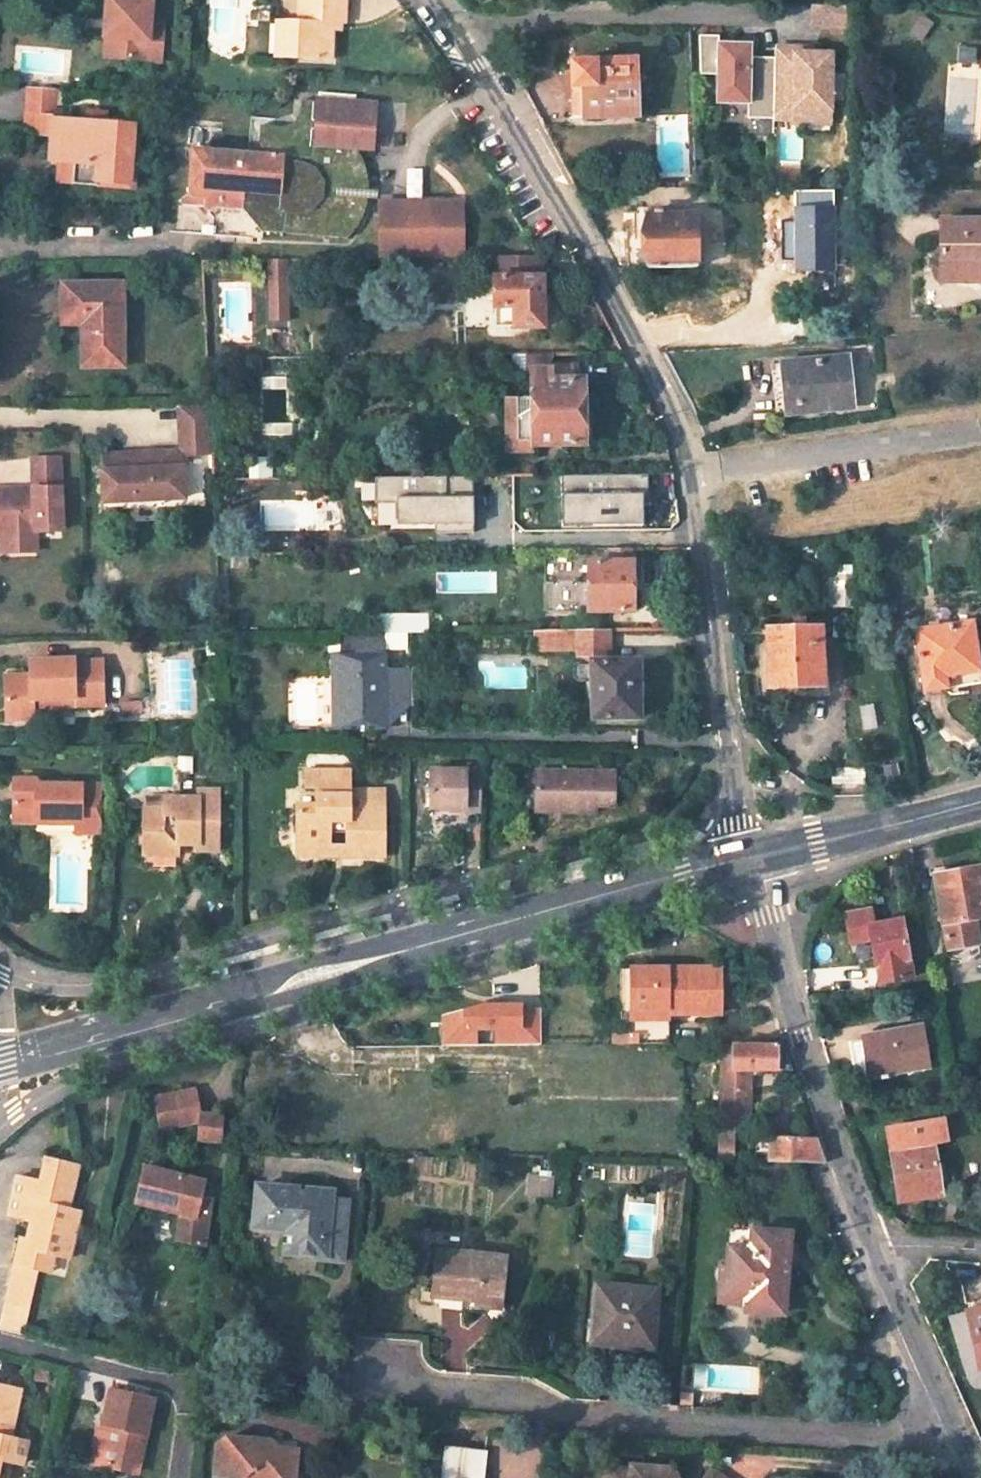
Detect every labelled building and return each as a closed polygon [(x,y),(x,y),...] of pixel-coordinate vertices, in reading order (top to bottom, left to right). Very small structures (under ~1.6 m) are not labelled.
[(114,20),(112,57),(145,60),(150,0),(106,0),(105,19),(114,20)] [(292,19),(279,19),(279,55),(326,56),(326,22),(338,21),(338,0),(292,0),(292,19)] [(850,23),(850,5),(812,5),(812,23),(850,23)] [(112,57),(114,20),(105,19),(102,56),(112,57)] [(271,19),(270,55),(279,55),(279,19),(271,19)] [(746,119),(772,119),(773,57),(748,57),(748,45),(716,45),(716,38),(697,38),(697,76),(714,76),(714,105),(746,105),(746,119)] [(773,57),(772,119),(791,119),(791,110),(828,110),(829,55),(793,54),(793,48),(773,48),(773,57)] [(587,86),(588,117),(634,117),(634,62),(571,62),(571,87),(587,86)] [(53,87),(28,85),(27,113),(52,115),(53,87)] [(298,151),(297,177),(287,176),(287,182),(291,192),(286,195),(286,206),(271,205),(272,199),(258,198),(255,201),(250,197),(244,197),(243,207),(256,233),(343,238),(352,229),(356,223),(362,211),(365,200),(366,191),(332,190),(332,179),(366,179),(363,165),(360,158),(354,147),(375,148),(376,99),(297,97),(298,102),(296,110),(294,115),(288,120),(280,123),(276,124),(259,123),(257,146),(277,148),(282,145),(288,145),(291,151),(298,151)] [(791,119),(772,119),(772,122),(828,123),(828,110),(791,110),(791,119)] [(100,118),(101,113),(83,112),(83,121),(100,123),(100,118)] [(100,123),(83,121),(51,119),(52,115),(27,113),(25,136),(50,138),(49,160),(57,161),(71,163),(70,186),(134,190),(135,167),(141,167),(142,147),(136,147),(138,126),(118,124),(119,119),(100,118),(100,123)] [(282,145),(277,148),(271,152),(247,151),(192,147),(188,190),(180,197),(184,203),(203,204),(208,209),(212,204),(243,207),(244,197),(250,197),(255,201),(258,198),(272,199),(271,205),(286,206),(286,195),(291,192),(287,182),(287,176),(297,177),(298,151),(291,151),(288,145),(282,145)] [(57,161),(56,184),(70,186),(71,163),(57,161)] [(459,255),(458,199),(414,199),(414,205),(405,205),(398,199),(376,200),(377,255),(459,255)] [(645,210),(632,211),(634,238),(625,238),(627,267),(698,265),(696,214),(668,215),(664,211),(650,211),(649,216),(645,215),(645,210)] [(980,283),(980,220),(938,218),(936,275),(976,277),(975,283),(980,283)] [(540,325),(540,253),(492,254),(493,325),(540,325)] [(265,257),(266,285),(283,285),(282,256),(265,257)] [(976,277),(936,275),(936,282),(975,283),(976,277)] [(81,316),(81,326),(81,368),(123,367),(122,285),(62,284),(62,316),(81,316)] [(283,319),(283,285),(266,285),(266,319),(283,319)] [(81,316),(62,316),(62,326),(81,326),(81,316)] [(547,350),(521,350),(521,365),(528,365),(529,391),(508,391),(508,440),(531,442),(531,440),(582,440),(582,433),(588,433),(588,414),(582,414),(581,376),(548,376),(547,350)] [(510,351),(510,361),(521,365),(521,350),(510,351)] [(777,410),(850,403),(846,355),(772,361),(777,410)] [(206,405),(176,405),(179,452),(208,450),(206,405)] [(179,452),(126,453),(127,469),(104,470),(101,471),(103,502),(133,500),(132,495),(151,494),(152,499),(182,498),(179,452)] [(103,455),(104,470),(127,469),(126,453),(103,455)] [(60,458),(32,458),(33,488),(0,489),(0,508),(1,508),(2,532),(3,542),(37,541),(36,531),(62,530),(60,458)] [(623,491),(623,470),(572,471),(572,491),(623,491)] [(443,521),(443,530),(473,530),(471,473),(441,473),(442,493),(392,494),(393,522),(443,521)] [(37,551),(37,541),(3,542),(3,552),(37,551)] [(635,607),(634,544),(609,545),(609,557),(577,558),(578,587),(589,587),(589,608),(635,607)] [(861,574),(831,574),(831,606),(861,606),(861,574)] [(430,628),(429,608),(386,609),(387,628),(410,628),(430,628)] [(764,626),(766,686),(821,685),(820,626),(815,626),(814,616),(799,617),(799,627),(764,626)] [(950,684),(948,672),(980,668),(980,660),(975,617),(913,625),(923,688),(950,684)] [(609,626),(590,626),(534,627),(534,645),(579,645),(578,651),(610,651),(609,626)] [(374,649),(374,631),(335,631),(334,671),(340,672),(341,717),(384,717),(406,717),(405,664),(380,664),(379,649),(374,649)] [(31,703),(74,703),(74,709),(103,709),(103,663),(73,664),(73,659),(28,659),(28,676),(3,677),(3,722),(31,722),(31,710),(31,703)] [(592,675),(592,687),(573,687),(573,695),(577,698),(592,698),(592,711),(639,711),(639,659),(592,660),(592,663),(580,663),(576,665),(576,671),(580,675),(592,675)] [(384,717),(341,717),(341,727),(384,727),(384,717)] [(346,855),(363,855),(364,850),(381,850),(382,803),(349,803),(349,790),(350,767),(306,766),(306,794),(322,794),(321,805),(301,805),(301,846),(334,846),(334,834),(347,834),(346,846),(346,855)] [(865,769),(846,767),(840,766),(838,794),(843,794),(862,795),(865,769)] [(484,767),(431,767),(431,805),(467,806),(467,808),(483,808),(484,767)] [(620,803),(620,768),(539,767),(539,800),(620,803)] [(33,816),(72,816),(72,829),(97,829),(98,782),(32,783),(32,776),(9,777),(8,823),(32,823),(33,816)] [(198,794),(163,795),(163,805),(144,804),(144,827),(152,827),(152,849),(179,849),(179,839),(199,839),(199,843),(217,843),(218,784),(198,784),(198,794)] [(382,790),(349,790),(349,803),(382,803),(382,790)] [(620,803),(539,800),(539,807),(568,807),(568,810),(602,811),(602,803),(620,805),(620,803)] [(152,849),(152,827),(144,827),(144,849),(152,849)] [(334,846),(301,846),(301,855),(346,855),(346,846),(334,846)] [(931,874),(945,947),(976,942),(975,939),(980,938),(980,865),(931,874)] [(872,907),(846,912),(851,941),(873,937),(880,983),(912,977),(902,918),(875,922),(872,907)] [(623,1003),(667,1004),(666,1015),(721,1015),(722,971),(622,969),(623,1003)] [(540,1043),(540,1007),(521,1008),(521,1003),(482,1003),(443,1014),(443,1042),(475,1042),(475,1026),(495,1026),(495,1043),(540,1043)] [(667,1004),(623,1003),(622,1043),(666,1044),(666,1015),(667,1004)] [(925,1072),(920,1034),(848,1043),(853,1082),(925,1072)] [(732,1044),(725,1044),(725,1068),(720,1093),(748,1093),(748,1069),(732,1069),(732,1044)] [(782,1044),(732,1044),(732,1069),(748,1069),(791,1070),(782,1044)] [(196,1133),(220,1135),(222,1112),(201,1110),(203,1083),(160,1090),(156,1121),(198,1115),(196,1133)] [(748,1116),(748,1093),(720,1093),(719,1116),(721,1135),(734,1134),(744,1135),(744,1116),(748,1116)] [(889,1130),(901,1203),(942,1196),(934,1146),(947,1144),(943,1121),(889,1130)] [(720,1160),(734,1160),(734,1134),(721,1135),(720,1160)] [(751,1161),(822,1163),(814,1140),(752,1139),(751,1161)] [(30,1216),(26,1235),(20,1234),(14,1261),(45,1267),(50,1243),(60,1245),(71,1247),(76,1218),(69,1217),(73,1199),(80,1159),(48,1153),(43,1176),(19,1172),(13,1194),(26,1196),(23,1215),(30,1216)] [(137,1197),(177,1204),(172,1238),(198,1241),(205,1191),(186,1188),(187,1183),(198,1176),(143,1165),(137,1197)] [(534,1193),(535,1173),(525,1172),(523,1192),(534,1193)] [(535,1173),(534,1193),(544,1194),(545,1174),(535,1173)] [(254,1184),(252,1207),(251,1224),(283,1226),(282,1250),(305,1251),(305,1243),(319,1244),(319,1256),(336,1258),(341,1200),(326,1198),(326,1190),(254,1184)] [(23,1215),(26,1196),(13,1194),(9,1212),(23,1215)] [(77,1217),(80,1201),(73,1199),(69,1217),(76,1218),(77,1217)] [(745,1300),(745,1308),(745,1311),(782,1314),(788,1232),(751,1230),(750,1249),(728,1248),(724,1287),(725,1289),(729,1296),(733,1299),(745,1300)] [(50,1243),(45,1267),(55,1270),(60,1245),(50,1243)] [(498,1303),(502,1254),(434,1249),(431,1293),(474,1296),(473,1301),(498,1303)] [(36,1306),(45,1267),(14,1261),(5,1300),(36,1306)] [(643,1342),(644,1331),(645,1309),(654,1309),(655,1287),(591,1282),(587,1338),(643,1342)] [(31,1333),(36,1306),(5,1300),(0,1322),(0,1326),(31,1333)] [(966,1312),(979,1370),(980,1369),(980,1309),(966,1312)] [(962,1312),(948,1316),(960,1351),(973,1347),(962,1312)] [(18,1458),(22,1436),(3,1431),(5,1422),(9,1423),(17,1383),(0,1380),(0,1455),(18,1458)] [(103,1419),(94,1459),(132,1467),(149,1393),(106,1383),(97,1418),(103,1419)] [(93,1417),(85,1457),(94,1459),(103,1419),(97,1418),(93,1417)] [(226,1431),(214,1437),(211,1469),(239,1472),(243,1477),(292,1477),(293,1473),(289,1472),(292,1445),(272,1443),(266,1436),(226,1431)] [(486,1451),(446,1447),(442,1477),(483,1477),(486,1451)] [(627,1464),(627,1468),(613,1466),(611,1477),(673,1477),(669,1468),(627,1464)] [(707,1465),(698,1477),(725,1477),(707,1465)]
